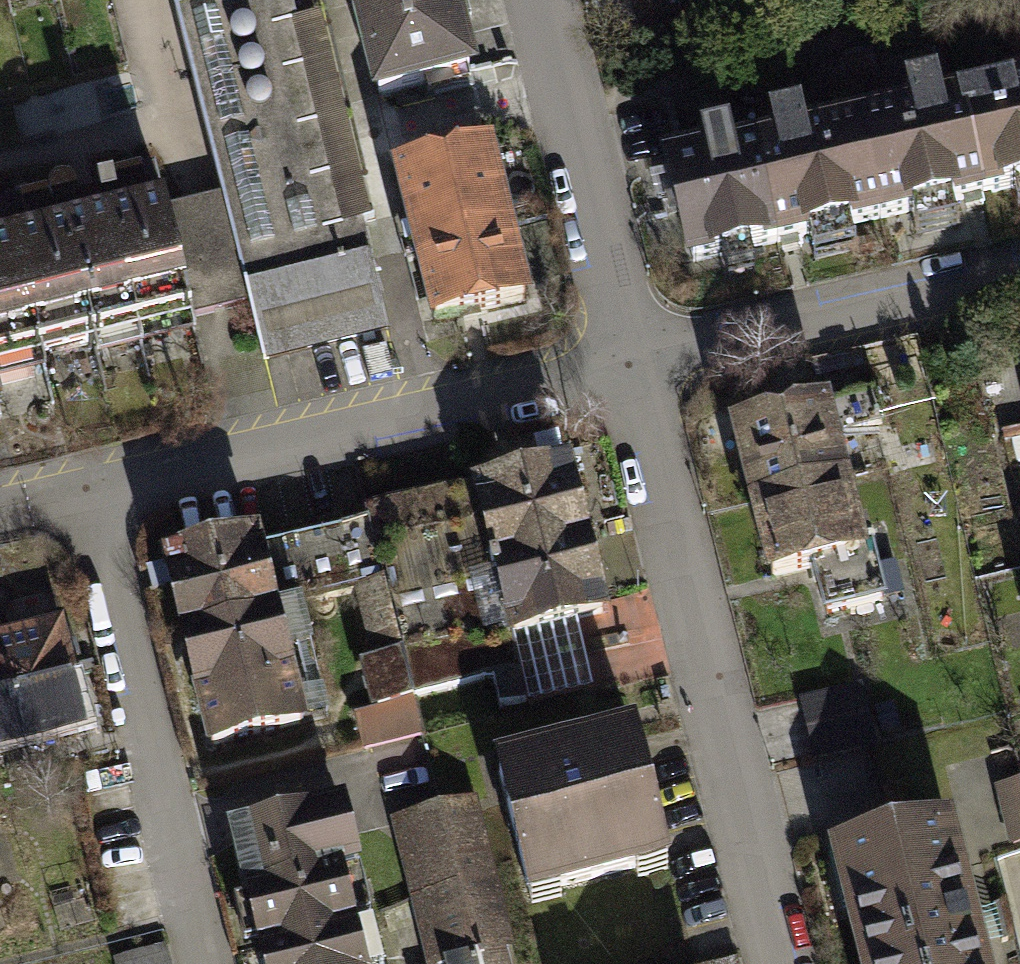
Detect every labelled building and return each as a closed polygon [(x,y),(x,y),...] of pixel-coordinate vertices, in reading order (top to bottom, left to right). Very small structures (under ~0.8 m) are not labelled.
[(369,254),(361,224),(349,227),(292,0),(173,0),(222,196),(245,286),(369,254)] [(375,104),(473,80),(453,0),(349,0),(375,104)] [(985,201),(959,91),(954,71),(923,78),(928,99),(864,114),(890,223),(920,216),(925,237),(967,227),(962,206),(974,204),(985,201)] [(959,91),(985,201),(1019,193),(1019,77),(959,91)] [(890,223),(864,114),(826,123),(821,105),(787,113),(792,131),(769,136),(795,246),(807,243),(828,238),(833,259),(873,250),(868,229),(890,223)] [(795,246),(769,136),(674,158),(684,203),(700,268),(795,246)] [(490,152),(394,177),(415,256),(511,232),(490,152)] [(165,210),(154,171),(107,183),(118,223),(51,240),(41,201),(2,211),(40,358),(193,318),(165,210)] [(222,196),(165,210),(193,318),(249,303),(245,286),(222,196)] [(2,211),(0,211),(0,368),(40,358),(2,211)] [(511,232),(415,256),(432,329),(529,305),(511,232)] [(369,254),(245,286),(249,303),(265,364),(389,332),(369,254)] [(828,406),(734,429),(752,503),(846,481),(828,406)] [(566,466),(365,515),(368,525),(383,586),(411,702),(495,682),(501,708),(528,701),(511,635),(602,612),(566,466)] [(846,481),(752,503),(769,576),(813,565),(825,614),(903,595),(896,564),(879,568),(874,551),(864,554),(846,481)] [(182,635),(274,612),(356,592),(383,586),(368,525),(259,552),(256,538),(163,560),(182,635)] [(383,586),(356,592),(375,665),(366,668),(377,712),(356,717),(364,750),(420,736),(411,702),(383,586)] [(274,612),(182,635),(211,749),(303,726),(274,612)] [(0,644),(0,698),(70,680),(57,629),(0,644)] [(0,698),(0,748),(2,754),(82,733),(70,680),(0,698)] [(861,686),(802,701),(817,760),(876,746),(861,686)] [(635,744),(499,778),(529,898),(665,863),(635,744)] [(996,786),(1011,849),(1019,846),(1019,780),(996,786)] [(448,812),(487,963),(521,963),(480,804),(448,812)] [(235,837),(264,949),(353,927),(338,868),(354,864),(340,810),(235,837)] [(448,812),(399,825),(435,963),(487,963),(448,812)] [(948,827),(842,854),(869,963),(982,963),(948,827)] [(353,927),(264,949),(267,963),(362,963),(353,927)] [(117,958),(118,963),(166,963),(162,948),(117,958)]
